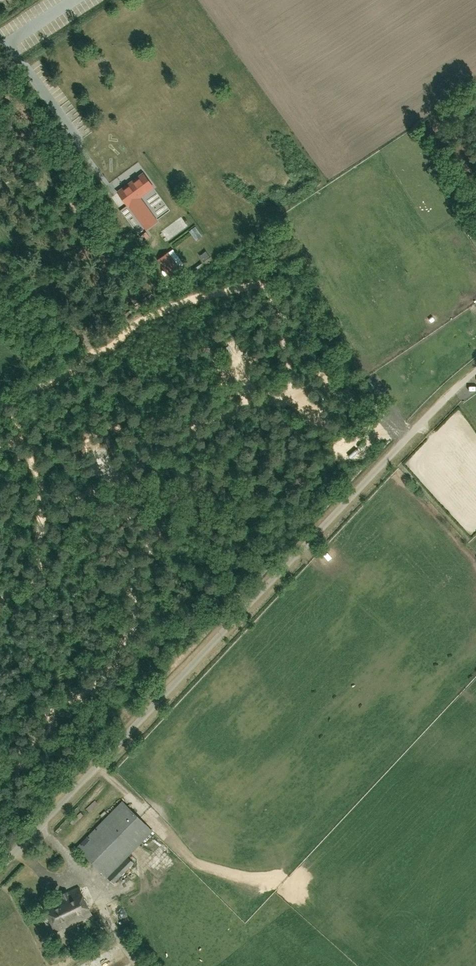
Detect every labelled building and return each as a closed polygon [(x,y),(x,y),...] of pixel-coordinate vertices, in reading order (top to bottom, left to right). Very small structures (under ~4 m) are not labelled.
[(153,187),(144,174),(118,193),(127,206),(129,204),(146,228),(156,221),(139,197),(153,187)] [(203,235),(195,226),(189,231),(196,241),(203,235)] [(168,252),(156,260),(169,277),(180,269),(168,252)] [(92,862),(121,834),(135,849),(153,831),(122,801),(77,847),(92,862)] [(127,856),(107,877),(112,882),(133,862),(127,856)] [(54,930),(91,914),(78,886),(66,891),(66,890),(60,893),(62,897),(43,906),(54,930)] [(104,954),(112,964),(116,961),(108,951),(104,954)]
